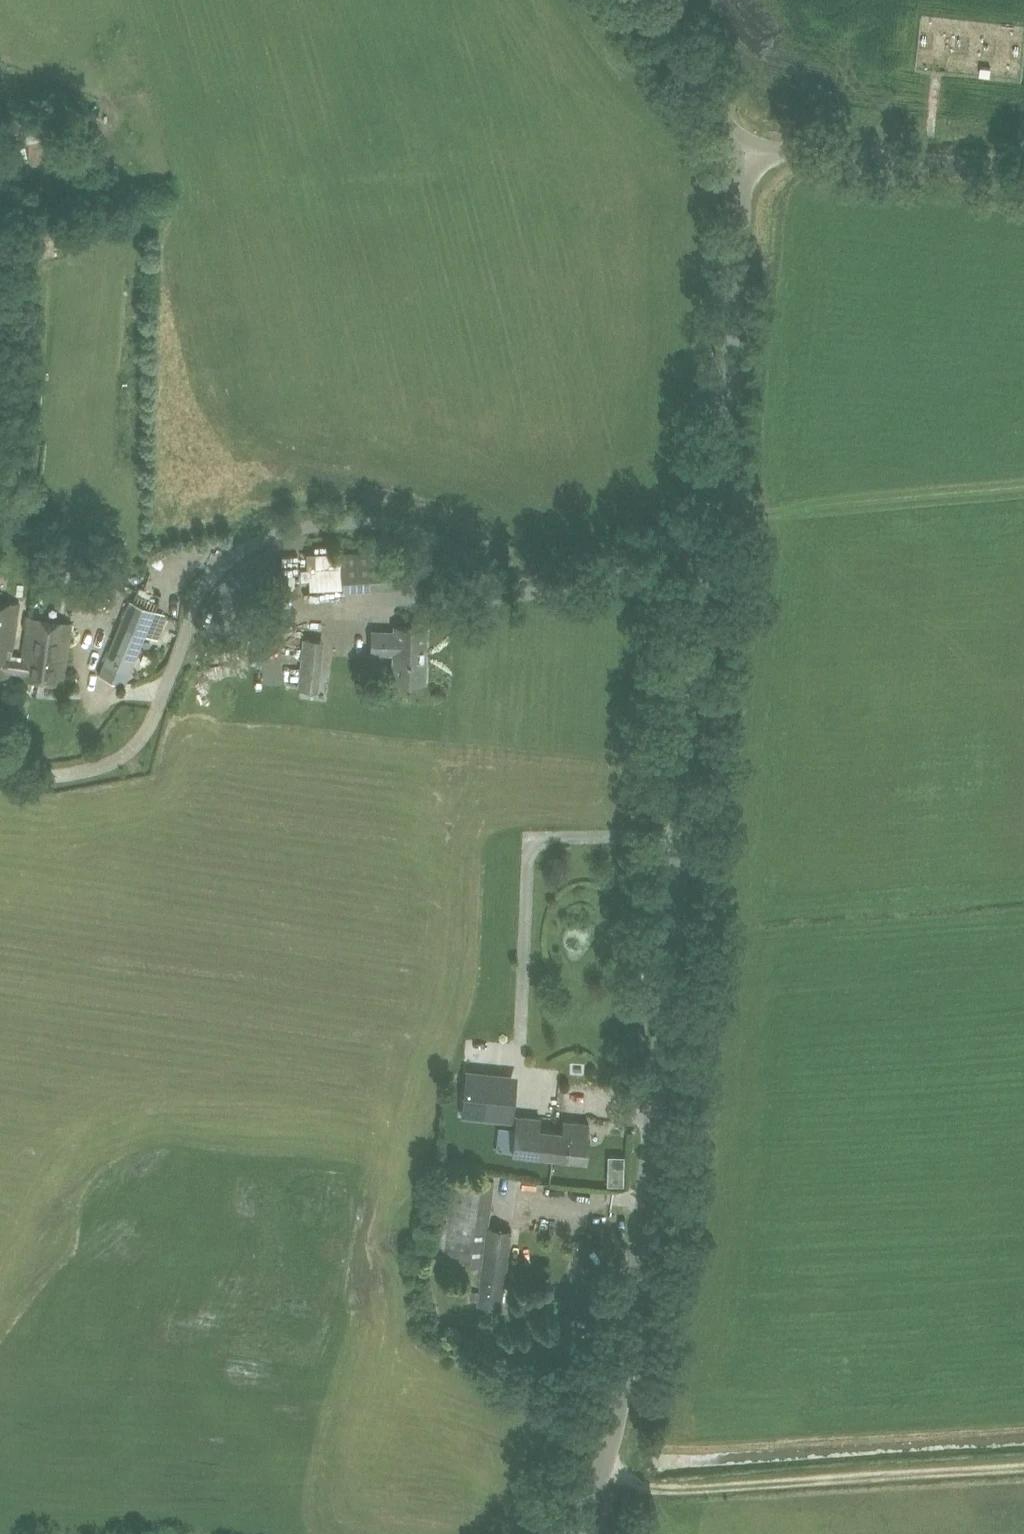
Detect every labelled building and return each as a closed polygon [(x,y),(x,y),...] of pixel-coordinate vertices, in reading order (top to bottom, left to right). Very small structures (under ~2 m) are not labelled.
[(798,64),(805,54),(794,46),(787,56),(798,64)] [(34,136),(46,135),(44,120),(33,122),(34,136)] [(342,568),(342,589),(394,589),(394,552),(304,552),(304,569),(318,569),(318,573),(326,573),(326,568),(342,568)] [(20,669),(22,651),(10,650),(17,603),(0,600),(0,674),(7,675),(8,668),(20,669)] [(121,625),(105,662),(127,672),(143,635),(121,625)] [(392,652),(391,679),(424,681),(425,627),(393,626),(393,631),(371,630),(371,651),(392,652)] [(22,651),(20,669),(19,677),(60,683),(67,634),(25,628),(22,651)] [(318,676),(320,659),(304,657),(302,674),(318,676)] [(511,1119),(513,1094),(465,1089),(463,1114),(511,1119)] [(551,1155),(553,1129),(538,1127),(538,1121),(521,1119),(518,1151),(551,1155)] [(561,1130),(553,1129),(551,1155),(585,1158),(588,1133),(586,1132),(587,1123),(562,1120),(561,1130)] [(618,1167),(618,1183),(629,1183),(628,1167),(618,1167)] [(510,1229),(487,1226),(493,1178),(455,1173),(442,1270),(480,1275),(476,1302),(500,1305),(510,1229)]
